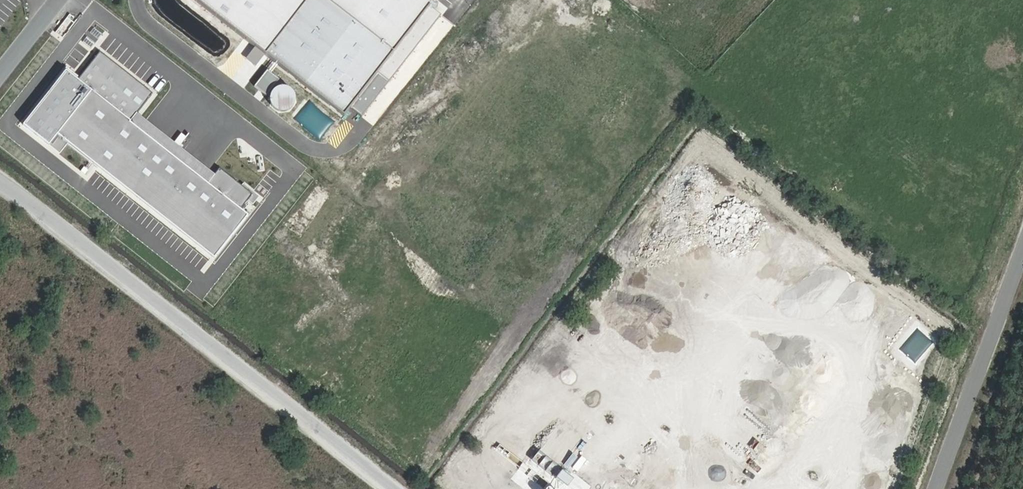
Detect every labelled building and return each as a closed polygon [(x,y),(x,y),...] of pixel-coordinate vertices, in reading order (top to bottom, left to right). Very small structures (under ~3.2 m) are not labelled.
[(61,149),(62,148),(221,256),(250,213),(243,208),(249,200),(254,203),(260,195),(220,167),(218,170),(138,115),(156,89),(100,51),(83,76),(67,66),(26,126),(61,149)]
